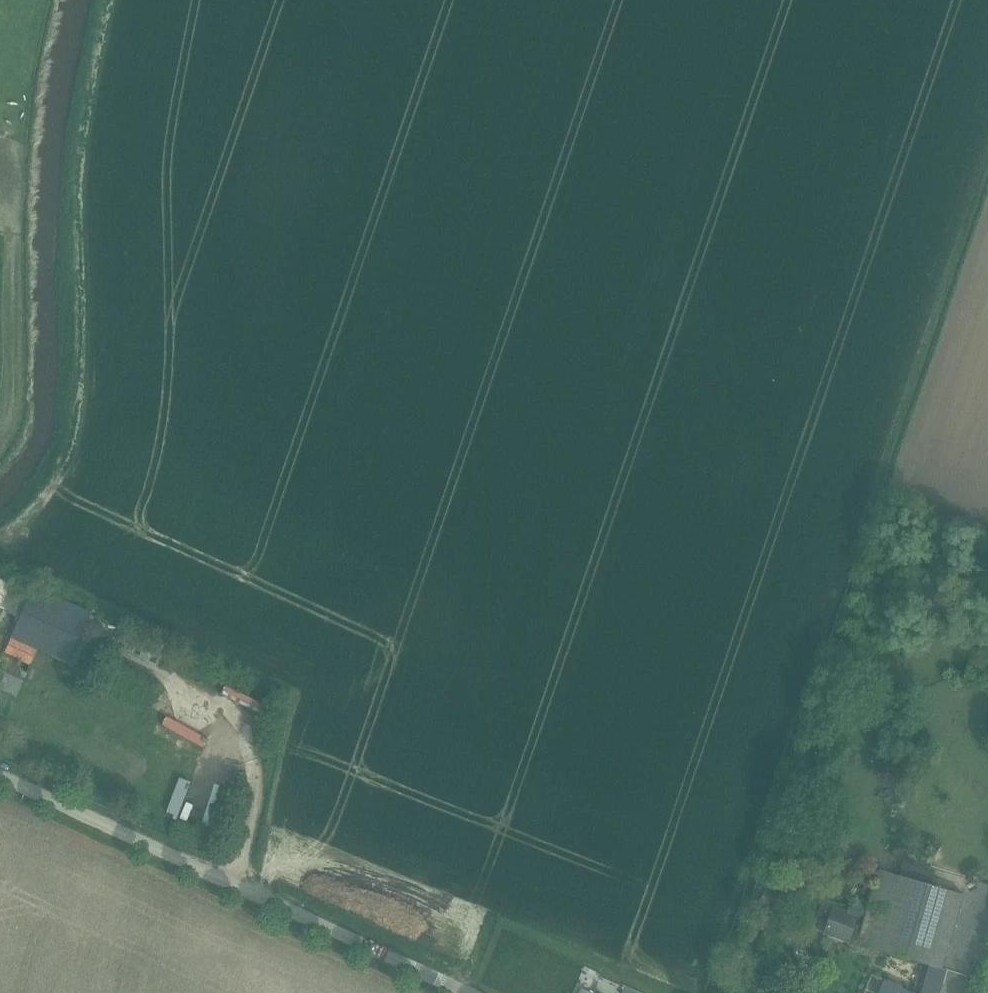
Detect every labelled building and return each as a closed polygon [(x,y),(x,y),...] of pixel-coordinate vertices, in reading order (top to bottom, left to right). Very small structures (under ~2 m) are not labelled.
[(5,611),(19,617),(10,636),(54,657),(60,643),(72,648),(89,613),(33,587),(33,588),(19,582),(5,611)] [(16,697),(23,682),(0,670),(0,689),(16,697)] [(221,772),(240,780),(252,751),(233,743),(221,772)] [(947,970),(941,968),(963,894),(931,884),(899,875),(879,869),(857,944),(922,963),(913,992),(872,975),(864,992),(940,992),(947,970)] [(834,907),(824,933),(850,943),(860,917),(834,907)]
